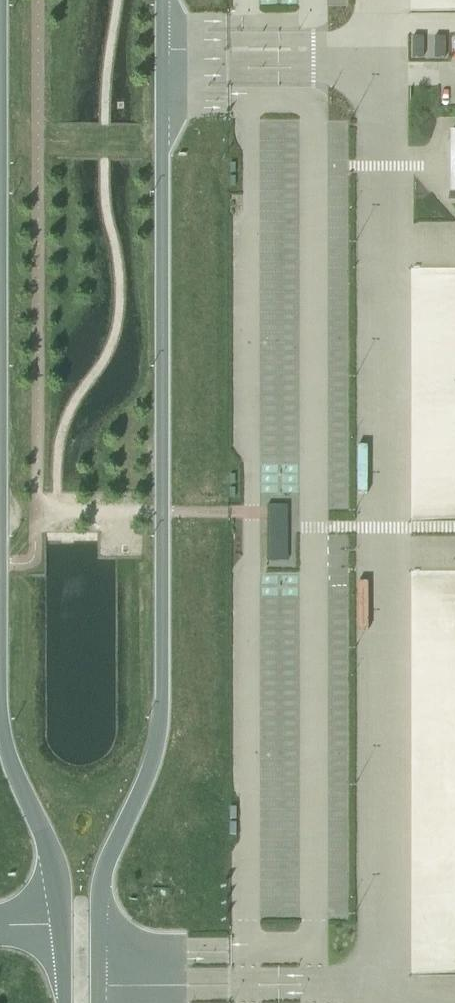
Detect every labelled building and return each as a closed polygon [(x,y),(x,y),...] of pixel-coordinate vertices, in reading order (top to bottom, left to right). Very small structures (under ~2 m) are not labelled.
[(431,10),(431,0),(411,0),(411,10),(431,10)] [(413,58),(424,58),(424,37),(413,37),(413,58)] [(446,58),(446,37),(435,37),(435,58),(446,58)] [(424,909),(439,909),(440,855),(428,855),(427,874),(412,873),(411,904),(424,904),(424,909)]
